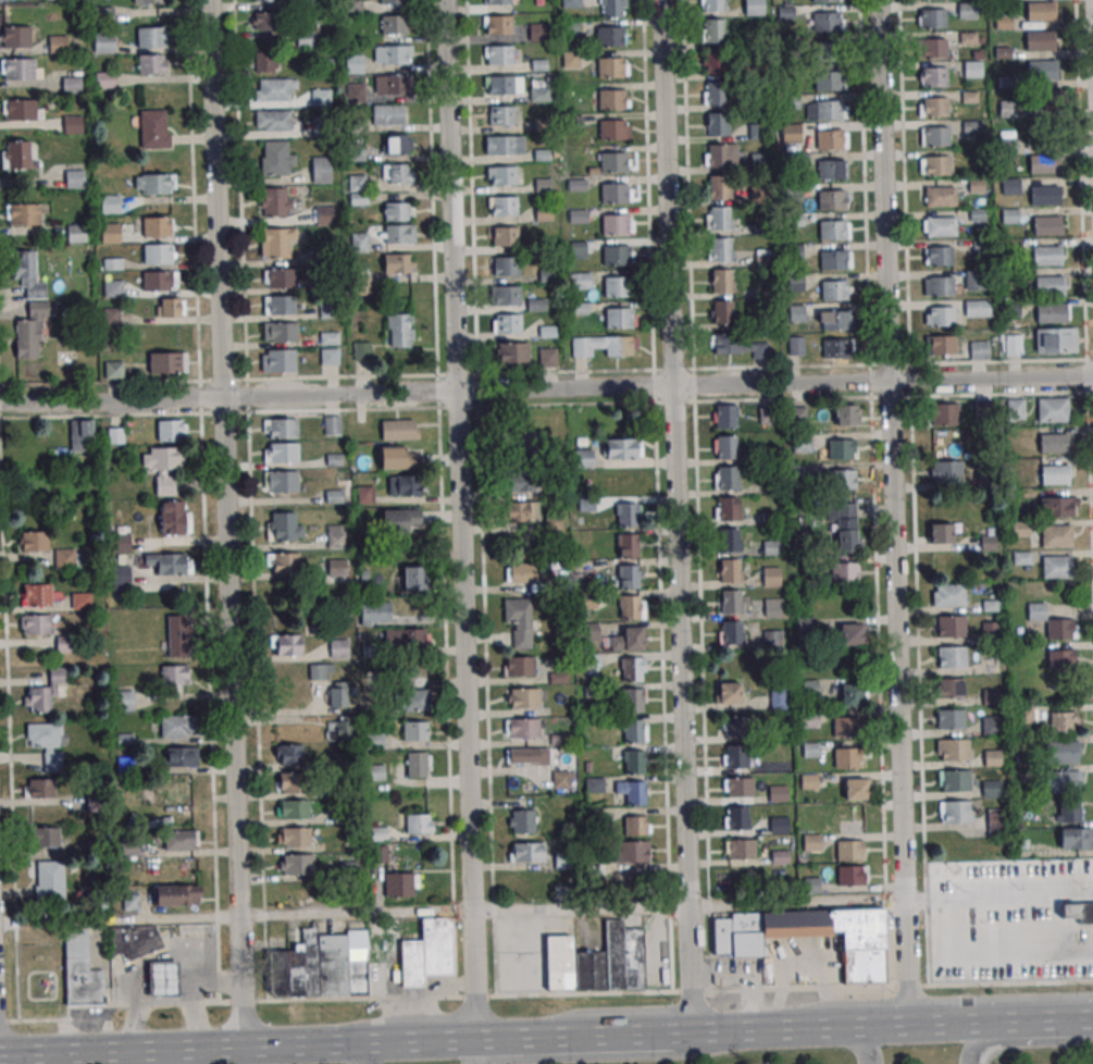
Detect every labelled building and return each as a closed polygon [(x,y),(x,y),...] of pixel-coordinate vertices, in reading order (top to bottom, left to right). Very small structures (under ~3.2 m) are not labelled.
[(346,10),(361,10),(361,0),(346,0),(346,10)] [(599,5),(599,0),(620,0),(621,16),(601,16),(601,5),(599,5)] [(700,12),(725,12),(725,0),(700,0),(700,12)] [(763,0),(745,0),(745,15),(763,15),(763,0)] [(1027,2),(1053,2),(1054,21),(1027,21),(1027,2)] [(976,3),(958,3),(958,17),(976,17),(976,3)] [(920,10),(944,9),(945,27),(920,28),(920,10)] [(276,37),(276,12),(253,12),(254,30),(266,30),(266,37),(276,37)] [(812,13),(836,12),(837,30),(812,32),(812,13)] [(381,15),(405,15),(406,34),(381,34),(381,15)] [(485,16),(510,15),(510,34),(486,35),(485,16)] [(701,42),(728,42),(728,18),(701,18),(701,42)] [(547,41),(547,23),(529,23),(529,41),(547,41)] [(2,26),(2,47),(31,47),(31,26),(2,26)] [(596,27),(620,26),(621,46),(596,46),(596,27)] [(168,47),(168,27),(137,27),(137,47),(168,47)] [(1024,32),(1052,30),(1052,49),(1026,50),(1024,32)] [(296,48),(315,48),(315,31),(296,31),(296,48)] [(115,53),(115,35),(94,35),(94,53),(115,53)] [(67,36),(49,36),(49,53),(67,53),(67,36)] [(920,39),(945,39),(945,58),(921,58),(920,39)] [(813,42),(837,41),(839,60),(813,61),(813,42)] [(381,46),(406,46),(406,64),(382,64),(381,46)] [(486,46),(511,46),(511,64),(487,64),(486,46)] [(277,71),(277,51),(252,51),(252,71),(277,71)] [(724,51),(704,51),(704,73),(724,73),(724,51)] [(171,54),(138,54),(138,74),(171,74),(171,54)] [(363,73),(363,55),(346,55),(346,73),(363,73)] [(1,80),(41,80),(41,67),(36,67),(36,58),(1,58),(1,80)] [(596,59),(621,58),(621,76),(597,77),(596,59)] [(1028,61),(1055,60),(1055,78),(1029,79),(1028,61)] [(922,69),(946,67),(947,86),(922,87),(922,69)] [(815,72),(839,72),(839,90),(815,91),(815,72)] [(113,73),(97,73),(97,88),(113,88),(113,73)] [(382,76),(407,75),(407,95),(383,95),(382,76)] [(80,93),(80,76),(63,76),(63,93),(80,93)] [(487,76),(512,76),(512,95),(488,95),(487,76)] [(256,79),(256,101),(296,101),(296,79),(256,79)] [(703,105),(728,105),(728,82),(703,82),(703,105)] [(346,103),(364,103),(364,83),(346,83),(346,103)] [(531,102),(549,102),(549,88),(531,88),(531,102)] [(312,89),(312,106),(330,106),(330,89),(312,89)] [(597,90),(622,89),(622,108),(598,109),(597,90)] [(922,99),(947,98),(947,116),(923,117),(922,99)] [(2,99),(2,120),(42,120),(42,99),(2,99)] [(816,101),(841,100),(841,120),(817,120),(816,101)] [(999,117),(1018,117),(1018,100),(999,100),(999,117)] [(372,106),(402,106),(402,124),(373,125),(372,106)] [(487,107),(512,106),(512,124),(488,125),(487,107)] [(169,147),(169,110),(140,110),(140,147),(169,147)] [(291,131),(291,110),(255,110),(255,131),(291,131)] [(704,136),(729,136),(729,113),(704,113),(704,136)] [(62,115),(62,133),(83,133),(83,115),(62,115)] [(598,121),(623,120),(623,138),(599,139),(598,121)] [(983,120),(964,120),(964,133),(983,133),(983,120)] [(801,123),(782,123),(782,143),(801,143),(801,123)] [(922,128),(947,127),(947,146),(923,147),(922,128)] [(816,132),(841,131),(841,149),(817,150),(816,132)] [(411,154),(411,135),(384,135),(384,154),(411,154)] [(489,137),(514,136),(514,154),(490,156),(489,137)] [(2,142),(2,169),(32,169),(32,142),(2,142)] [(262,175),(295,175),(295,152),(287,152),(287,142),(262,142),(262,175)] [(737,144),(704,144),(704,168),(737,168),(737,144)] [(363,160),(363,148),(350,147),(349,159),(363,160)] [(599,153),(624,153),(624,172),(600,172),(599,153)] [(1028,156),(1055,154),(1055,173),(1029,174),(1028,156)] [(331,183),(331,156),(312,156),(312,183),(331,183)] [(923,157),(948,156),(948,174),(924,175),(923,157)] [(817,161),(841,160),(842,178),(817,180),(817,161)] [(413,164),(382,164),(382,183),(413,183),(413,164)] [(490,168),(514,166),(516,185),(490,186),(490,168)] [(85,189),(85,168),(66,169),(66,189),(85,189)] [(174,194),(174,174),(136,174),(136,194),(174,194)] [(366,175),(350,175),(350,204),(366,204),(366,175)] [(708,198),(731,198),(731,176),(708,176),(708,198)] [(537,190),(547,190),(546,180),(536,180),(537,190)] [(600,184),(625,184),(625,202),(601,202),(600,184)] [(955,186),(924,186),(924,206),(955,206),(955,186)] [(1031,187),(1057,186),(1058,205),(1031,205),(1031,187)] [(261,188),(261,217),(290,217),(290,188),(261,188)] [(818,191),(842,190),(843,209),(818,210),(818,191)] [(120,194),(101,194),(101,214),(120,214),(120,194)] [(490,197),(516,196),(516,215),(492,215),(490,197)] [(383,203),(408,202),(408,221),(384,222),(383,203)] [(40,204),(7,204),(7,224),(40,224),(40,204)] [(334,206),(315,206),(315,225),(334,225),(334,206)] [(731,206),(706,206),(706,229),(731,229),(731,206)] [(570,223),(587,223),(587,208),(570,208),(570,223)] [(1002,223),(1019,223),(1019,209),(1002,209),(1002,223)] [(601,215),(625,214),(626,234),(601,234),(601,215)] [(1033,216),(1059,216),(1060,235),(1033,235),(1033,216)] [(142,237),(173,237),(173,217),(142,217),(142,237)] [(922,217),(922,236),(956,236),(956,217),(922,217)] [(819,221),(843,221),(844,239),(819,239),(819,221)] [(120,223),(101,223),(101,243),(120,243),(120,223)] [(86,243),(86,224),(67,224),(67,243),(86,243)] [(384,225),(409,224),(409,243),(385,244),(384,225)] [(492,227),(516,226),(517,245),(492,246),(492,227)] [(261,257),(295,257),(295,228),(261,228),(261,257)] [(708,261),(732,261),(732,238),(708,238),(708,261)] [(142,263),(175,263),(175,244),(142,244),(142,263)] [(787,259),(802,258),(802,245),(787,245),(787,259)] [(603,247),(626,246),(628,264),(603,265),(603,247)] [(1032,247),(1058,246),(1059,264),(1032,265),(1032,247)] [(923,265),(953,265),(953,247),(923,247),(923,265)] [(819,251),(844,250),(844,269),(820,270),(819,251)] [(14,279),(23,279),(24,299),(46,299),(46,280),(35,281),(35,251),(13,251),(14,279)] [(385,255),(409,253),(410,272),(385,273),(385,255)] [(494,258),(519,258),(519,276),(495,276),(494,258)] [(296,288),(296,269),(263,269),(263,288),(296,288)] [(733,293),(733,269),(711,269),(711,293),(733,293)] [(177,271),(142,271),(142,290),(177,290),(177,271)] [(965,271),(965,290),(988,290),(988,271),(965,271)] [(571,289),(589,289),(589,273),(571,273),(571,289)] [(954,295),(954,276),(923,276),(923,295),(954,295)] [(1034,277),(1060,276),(1061,295),(1034,296),(1034,277)] [(604,277),(629,277),(629,296),(605,296),(604,277)] [(104,280),(104,297),(122,297),(122,280),(104,280)] [(820,282),(845,281),(845,299),(821,300),(820,282)] [(495,287),(519,286),(519,305),(495,306),(495,287)] [(295,314),(295,296),(264,296),(264,314),(295,314)] [(157,299),(157,317),(182,317),(182,299),(157,299)] [(1020,299),(1004,299),(1004,317),(1020,317),(1020,299)] [(733,300),(713,300),(713,324),(733,324),(733,300)] [(990,300),(965,300),(965,317),(990,317),(990,300)] [(16,358),(40,358),(40,317),(48,317),(48,302),(27,302),(28,319),(15,320),(16,358)] [(1035,305),(1063,304),(1063,322),(1035,323),(1035,305)] [(924,306),(924,326),(955,325),(955,306),(924,306)] [(605,309),(630,309),(630,327),(606,329),(605,309)] [(821,312),(845,311),(846,330),(821,331),(821,312)] [(413,313),(388,313),(388,347),(413,347),(413,313)] [(496,316),(520,314),(521,333),(496,334),(496,316)] [(263,341),(297,341),(297,323),(263,323),(263,341)] [(1035,328),(1035,354),(1078,354),(1078,328),(1035,328)] [(1003,335),(1021,335),(1021,356),(1004,356),(1003,335)] [(605,337),(630,336),(630,356),(606,356),(605,337)] [(710,355),(768,355),(768,336),(710,336),(710,355)] [(956,355),(956,336),(926,336),(926,355),(956,355)] [(789,354),(804,354),(804,337),(789,337),(789,354)] [(823,339),(847,339),(847,358),(823,358),(823,339)] [(989,358),(989,341),(970,341),(970,358),(989,358)] [(370,342),(354,342),(354,361),(370,361),(370,342)] [(496,343),(496,363),(529,363),(529,343),(496,343)] [(338,364),(338,349),(321,349),(321,364),(338,364)] [(539,349),(539,366),(556,366),(556,349),(539,349)] [(262,372),(295,372),(295,350),(262,350),(262,372)] [(186,374),(186,353),(149,353),(149,374),(186,374)] [(106,362),(106,378),(122,378),(122,362),(106,362)] [(1038,422),(1068,422),(1068,398),(1038,398),(1038,422)] [(1005,399),(1022,399),(1023,420),(1006,420),(1005,399)] [(973,401),(991,400),(991,421),(973,422),(973,401)] [(806,422),(806,401),(790,401),(790,422),(806,422)] [(959,424),(959,403),(930,403),(930,424),(959,424)] [(738,428),(738,405),(716,405),(716,428),(738,428)] [(836,405),(836,424),(856,424),(856,405),(836,405)] [(774,423),(774,408),(760,408),(760,423),(774,423)] [(339,434),(339,417),(325,417),(325,434),(339,434)] [(92,452),(92,419),(70,419),(70,452),(92,452)] [(185,420),(157,420),(157,441),(185,441),(185,420)] [(268,420),(296,420),(296,438),(268,438),(268,420)] [(382,440),(418,440),(418,420),(382,420),(382,440)] [(509,450),(520,445),(514,432),(503,438),(509,450)] [(1039,453),(1069,453),(1069,433),(1039,433),(1039,453)] [(713,436),(713,458),(739,458),(739,436),(713,436)] [(604,458),(641,458),(641,439),(604,439),(604,458)] [(827,441),(854,440),(854,458),(828,459),(827,441)] [(269,444),(297,444),(297,461),(269,462),(269,444)] [(142,448),(143,470),(155,470),(155,495),(179,494),(178,470),(185,470),(185,447),(142,448)] [(417,447),(378,447),(378,469),(417,469),(417,447)] [(575,467),(593,467),(593,450),(575,450),(575,467)] [(961,483),(961,461),(930,461),(930,483),(961,483)] [(1070,484),(1070,465),(1040,465),(1040,484),(1070,484)] [(714,489),(740,489),(740,466),(714,466),(714,489)] [(827,470),(854,470),(854,488),(828,488),(827,470)] [(269,472),(297,472),(297,490),(269,491),(269,472)] [(504,472),(504,493),(539,493),(539,472),(504,472)] [(388,475),(388,495),(420,495),(420,475),(388,475)] [(1040,516),(1078,516),(1078,497),(1040,497),(1040,516)] [(715,498),(715,521),(741,521),(741,498),(715,498)] [(159,535),(189,535),(189,500),(159,500),(159,535)] [(539,521),(538,502),(505,502),(506,522),(539,521)] [(640,503),(616,503),(616,526),(640,526),(640,503)] [(856,503),(828,503),(828,525),(837,525),(837,552),(856,552),(856,503)] [(420,510),(382,510),(382,531),(420,531),(420,510)] [(267,512),(267,540),(301,540),(301,512),(267,512)] [(1010,522),(1027,521),(1027,537),(1010,537),(1010,522)] [(326,549),(344,549),(344,523),(326,523),(326,549)] [(929,543),(955,543),(955,533),(964,533),(964,523),(929,523),(929,543)] [(1073,547),(1073,524),(1040,524),(1040,547),(1073,547)] [(741,551),(741,528),(720,528),(720,551),(741,551)] [(48,551),(48,532),(18,532),(18,551),(48,551)] [(638,557),(638,533),(618,533),(618,557),(638,557)] [(111,552),(129,552),(129,534),(111,534),(111,552)] [(979,535),(995,535),(995,550),(979,552),(979,535)] [(780,540),(762,540),(762,555),(780,555),(780,540)] [(55,570),(83,570),(83,549),(55,549),(55,570)] [(1014,549),(1030,549),(1030,565),(1014,566),(1014,549)] [(191,574),(191,554),(146,554),(146,574),(191,574)] [(271,555),(299,554),(299,572),(271,572),(271,555)] [(1072,556),(1042,556),(1042,578),(1072,578),(1072,556)] [(717,558),(717,582),(742,582),(742,558),(717,558)] [(346,559),(328,559),(328,577),(346,577),(346,559)] [(506,563),(506,583),(533,583),(533,563),(506,563)] [(831,564),(857,564),(858,582),(831,582),(831,564)] [(130,565),(113,565),(113,585),(130,585),(130,565)] [(618,588),(641,588),(641,565),(618,565),(618,588)] [(425,566),(399,566),(399,590),(425,590),(425,566)] [(780,586),(780,566),(762,566),(762,586),(780,586)] [(23,606),(52,606),(52,584),(23,584),(23,606)] [(935,584),(964,584),(964,606),(932,607),(931,592),(935,592),(935,584)] [(720,614),(744,614),(744,589),(720,589),(720,614)] [(72,592),(72,609),(91,609),(91,592),(72,592)] [(645,619),(645,595),(619,595),(619,619),(645,619)] [(504,598),(504,624),(513,624),(513,648),(531,648),(531,598),(504,598)] [(782,617),(782,598),(764,598),(764,617),(782,617)] [(390,623),(390,602),(361,602),(361,623),(390,623)] [(1028,604),(1044,604),(1044,619),(1028,620),(1028,604)] [(20,634),(51,634),(51,615),(20,615),(20,634)] [(188,657),(188,615),(168,615),(168,657),(188,657)] [(936,619),(964,618),(964,636),(937,638),(936,619)] [(742,621),(719,621),(719,644),(742,644),(742,621)] [(981,623),(997,623),(997,640),(981,640),(981,623)] [(839,624),(839,646),(865,646),(865,624),(839,624)] [(645,628),(622,628),(622,638),(605,638),(605,650),(645,650),(645,628)] [(426,648),(426,629),(385,629),(385,648),(426,648)] [(782,647),(782,630),(763,630),(763,647),(782,647)] [(272,636),(300,636),(300,654),(272,655),(272,636)] [(330,658),(348,658),(348,638),(330,638),(330,658)] [(936,651),(964,649),(964,668),(937,669),(936,651)] [(1075,670),(1075,649),(1047,649),(1047,670),(1075,670)] [(535,677),(535,657),(503,657),(503,677),(535,677)] [(645,657),(621,657),(621,681),(645,681),(645,657)] [(188,686),(188,665),(161,665),(161,686),(188,686)] [(53,712),(53,685),(67,685),(67,668),(49,668),(49,685),(24,685),(25,713),(53,712)] [(567,672),(550,672),(550,683),(567,683),(567,672)] [(934,680),(961,679),(961,697),(935,698),(934,680)] [(802,695),(816,695),(816,681),(802,681),(802,695)] [(329,682),(329,707),(347,707),(347,682),(329,682)] [(742,683),(718,683),(718,703),(742,703),(742,683)] [(841,707),(864,707),(864,684),(841,684),(841,707)] [(786,687),(769,687),(769,709),(786,709),(786,687)] [(645,712),(645,688),(623,688),(623,712),(645,712)] [(540,689),(506,689),(506,708),(540,708),(540,689)] [(982,690),(998,689),(998,705),(982,705),(982,690)] [(116,710),(133,710),(133,690),(116,690),(116,710)] [(402,690),(402,707),(430,707),(430,690),(402,690)] [(1016,708),(1032,707),(1032,723),(1016,723),(1016,708)] [(936,712),(962,710),(964,729),(936,729),(936,712)] [(1049,731),(1079,731),(1079,710),(1049,710),(1049,731)] [(820,727),(820,712),(797,712),(797,727),(820,727)] [(160,715),(160,737),(197,737),(197,715),(160,715)] [(981,717),(999,716),(1001,734),(982,735),(981,717)] [(722,736),(748,736),(748,717),(722,717),(722,736)] [(831,718),(858,718),(858,737),(832,737),(831,718)] [(326,740),(349,740),(349,719),(326,719),(326,740)] [(504,738),(539,738),(539,719),(504,719),(504,738)] [(647,720),(622,720),(622,743),(647,743),(647,720)] [(403,741),(427,741),(427,721),(403,721),(403,741)] [(62,724),(27,724),(27,747),(44,747),(44,771),(61,771),(62,724)] [(941,741),(967,740),(968,758),(941,759),(941,741)] [(1079,741),(1046,741),(1046,763),(1079,763),(1079,741)] [(303,764),(303,745),(274,745),(274,764),(303,764)] [(747,769),(747,745),(723,745),(723,769),(747,769)] [(197,747),(166,747),(166,767),(197,767),(197,747)] [(505,764),(549,764),(549,748),(505,748),(505,764)] [(833,750),(859,748),(860,767),(833,768),(833,750)] [(983,751),(999,750),(999,766),(983,766),(983,751)] [(623,751),(623,774),(645,773),(645,751),(623,751)] [(406,777),(431,777),(431,752),(406,752),(406,777)] [(367,781),(384,781),(384,765),(367,765),(367,781)] [(553,788),(570,788),(570,771),(553,771),(553,788)] [(941,771),(968,771),(968,790),(942,790),(941,771)] [(1047,771),(1047,792),(1080,792),(1080,771),(1047,771)] [(276,773),(276,793),(305,793),(305,773),(276,773)] [(817,774),(802,774),(802,788),(804,788),(804,782),(817,782),(817,774)] [(193,775),(166,775),(166,796),(193,796),(193,775)] [(868,778),(844,778),(844,800),(868,800),(868,778)] [(54,779),(24,779),(24,798),(54,798),(54,779)] [(725,779),(753,779),(753,797),(725,797),(725,779)] [(1002,780),(984,780),(984,796),(1002,796),(1002,780)] [(646,804),(646,782),(616,782),(616,795),(623,795),(623,804),(646,804)] [(787,785),(768,785),(768,802),(787,802),(787,785)] [(309,800),(276,800),(276,818),(309,818),(309,800)] [(1083,822),(1083,800),(1059,800),(1059,822),(1083,822)] [(942,803),(969,803),(969,821),(942,821),(942,803)] [(749,830),(749,806),(724,806),(724,830),(749,830)] [(535,809),(509,809),(509,833),(535,833),(535,809)] [(835,829),(865,829),(865,809),(835,809),(835,829)] [(431,833),(431,814),(406,814),(406,833),(431,833)] [(625,835),(648,835),(648,816),(625,816),(625,835)] [(788,817),(770,817),(770,833),(788,833),(788,817)] [(33,847),(59,847),(59,827),(33,827),(33,847)] [(277,828),(277,846),(311,846),(311,828),(277,828)] [(1059,849),(1092,849),(1092,828),(1059,828),(1059,849)] [(194,830),(165,830),(165,850),(194,850),(194,830)] [(803,850),(822,850),(822,834),(803,834),(803,850)] [(836,859),(865,859),(865,840),(836,840),(836,859)] [(726,841),(754,841),(754,859),(728,859),(726,841)] [(649,863),(649,842),(614,842),(614,863),(649,863)] [(545,843),(512,843),(512,862),(545,862),(545,843)] [(313,876),(313,854),(278,855),(278,876),(313,876)] [(34,861),(34,899),(64,899),(64,861),(34,861)] [(867,886),(867,865),(837,865),(837,886),(867,886)] [(383,897),(414,897),(414,873),(384,873),(383,897)] [(200,885),(154,885),(154,905),(200,905),(200,885)] [(1092,903),(1060,903),(1060,922),(1092,922),(1092,903)] [(830,931),(841,931),(841,951),(883,950),(882,910),(829,911),(830,931)] [(760,939),(830,937),(830,931),(829,911),(759,913),(760,939)] [(730,954),(730,958),(760,957),(760,939),(759,913),(729,914),(730,954)] [(730,954),(729,914),(710,914),(711,955),(730,954)] [(399,942),(400,988),(419,988),(421,986),(422,983),(422,976),(449,975),(450,974),(451,970),(450,918),(420,919),(421,941),(399,942)] [(545,936),(546,991),(644,990),(643,928),(625,928),(625,919),(604,920),(605,951),(573,951),(573,935),(545,936)] [(127,962),(123,952),(110,957),(110,928),(153,925),(162,948),(127,962)] [(87,928),(65,928),(65,1006),(105,1006),(105,970),(87,970),(87,928)] [(367,995),(366,932),(318,933),(318,928),(290,929),(291,951),(274,952),(275,997),(367,995)] [(841,951),(839,951),(839,964),(842,964),(842,986),(884,983),(883,950),(841,951)] [(147,999),(177,998),(176,962),(146,963),(147,999)]
